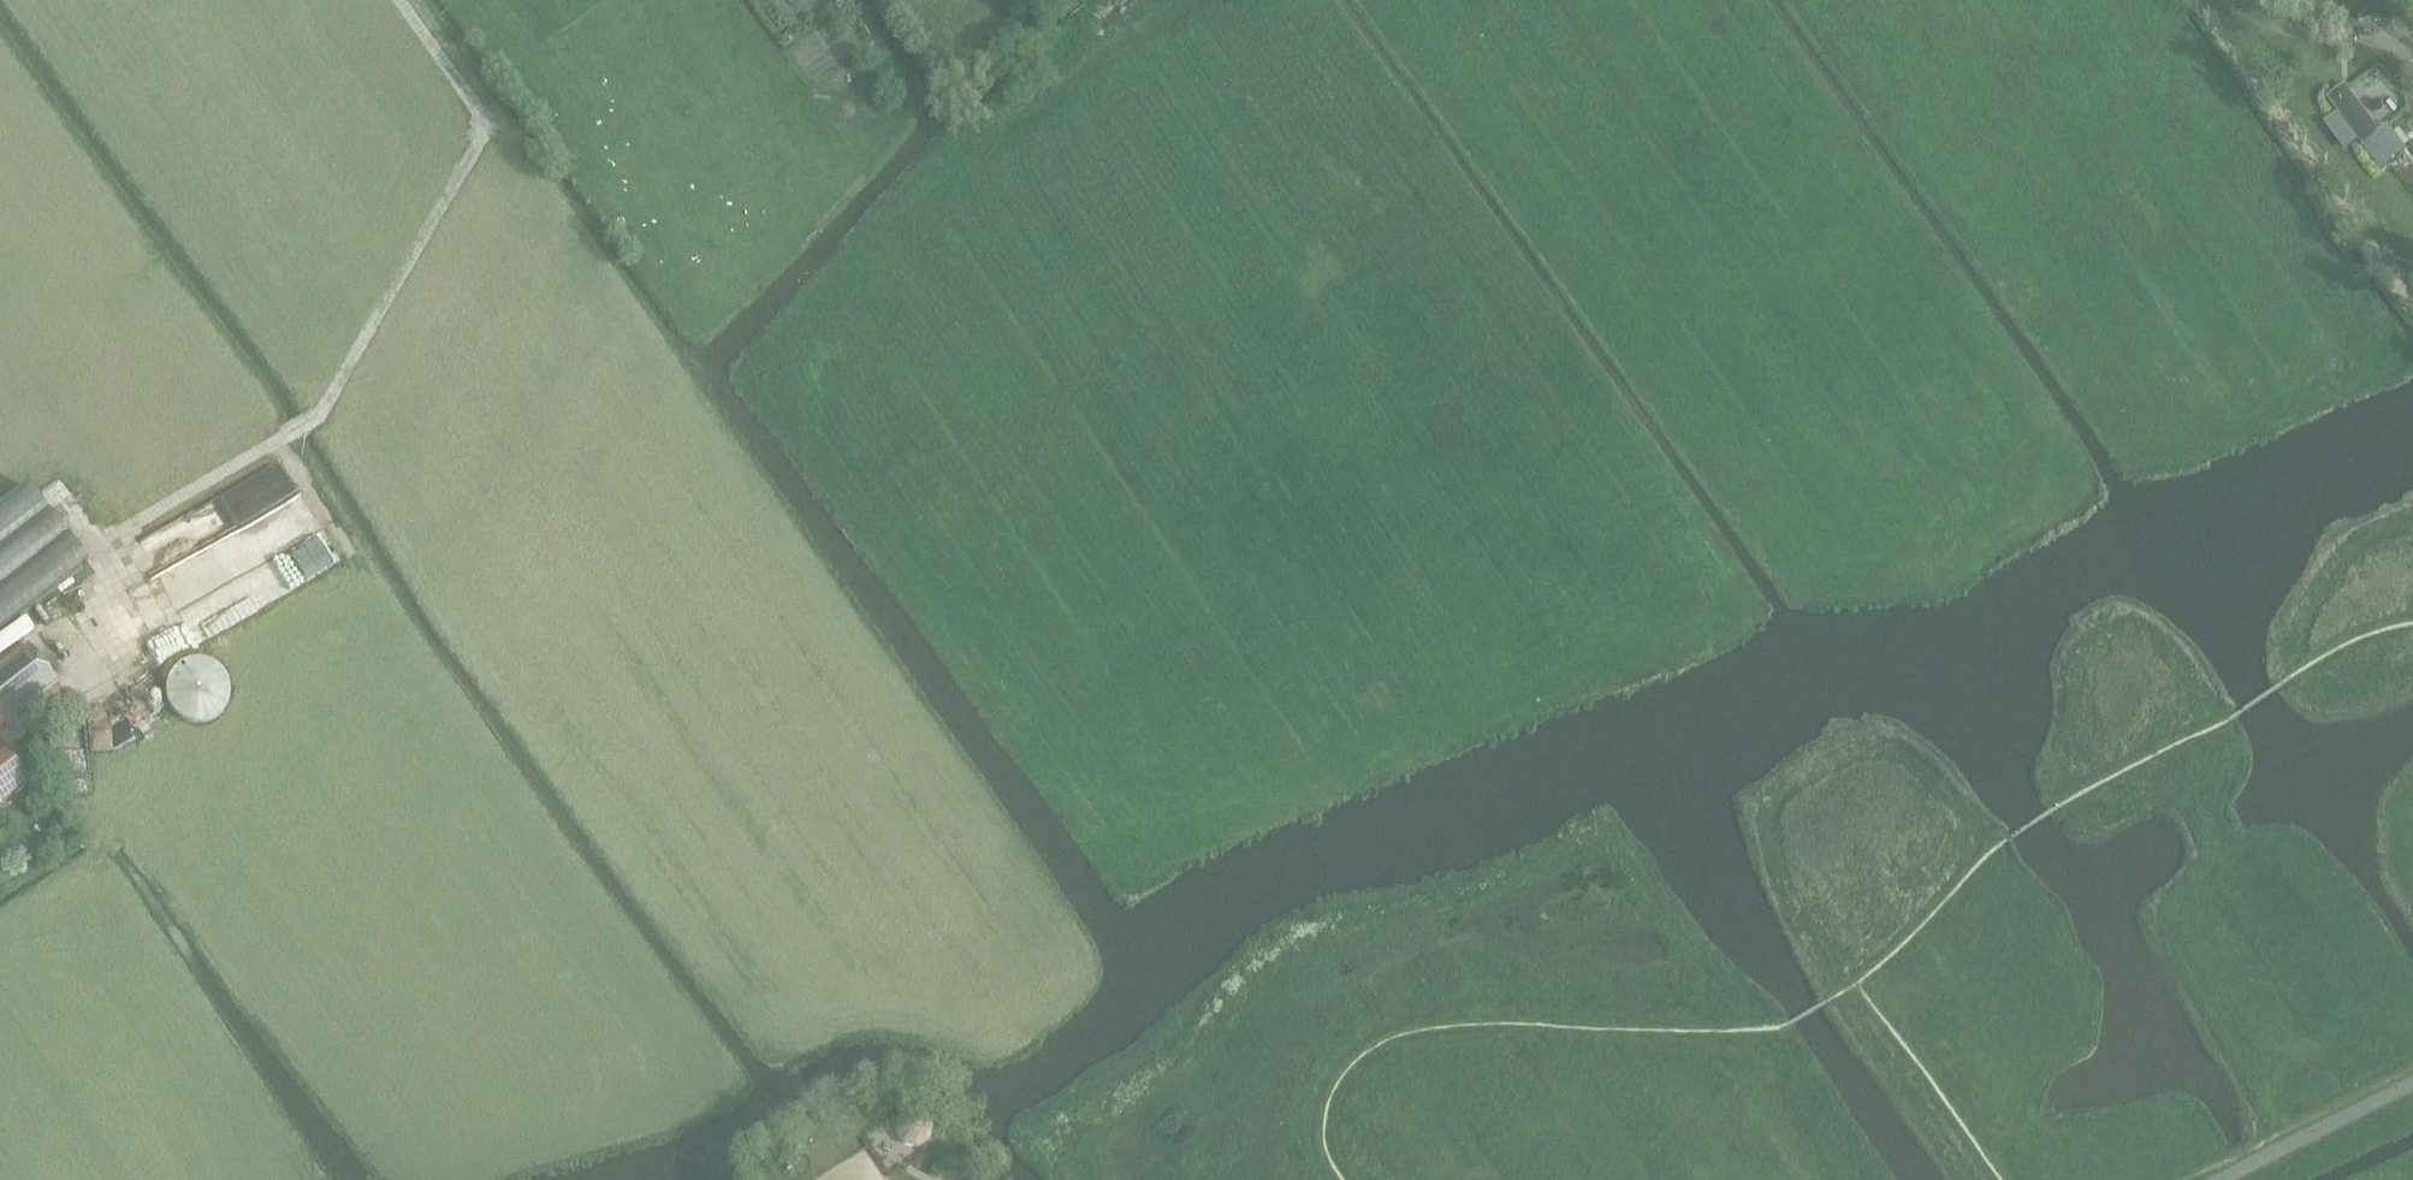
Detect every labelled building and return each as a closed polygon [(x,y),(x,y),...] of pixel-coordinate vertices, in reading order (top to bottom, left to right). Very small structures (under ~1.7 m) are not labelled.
[(2406,150),(2388,126),(2380,132),(2344,85),(2326,99),(2380,170),(2406,150)] [(238,484),(257,525),(133,585),(132,617),(127,619),(133,630),(170,613),(170,609),(203,593),(204,573),(211,588),(234,577),(250,611),(332,572),(315,537),(299,537),(320,526),(289,460),(238,484)] [(88,563),(28,487),(0,509),(0,633),(88,563)] [(58,683),(30,648),(0,671),(0,728),(58,683)] [(226,673),(222,669),(218,665),(213,663),(208,661),(203,660),(197,659),(192,660),(187,662),(182,664),(178,668),(174,672),(171,676),(169,681),(168,686),(167,692),(168,697),(169,702),(171,707),(174,712),(178,716),(183,719),(187,722),(193,723),(198,724),(204,723),(209,722),(214,720),(219,717),(223,714),(226,709),(229,704),(231,699),(231,694),(231,688),(230,683),(228,678),(226,673)] [(27,785),(4,755),(0,758),(0,806),(27,785)]
